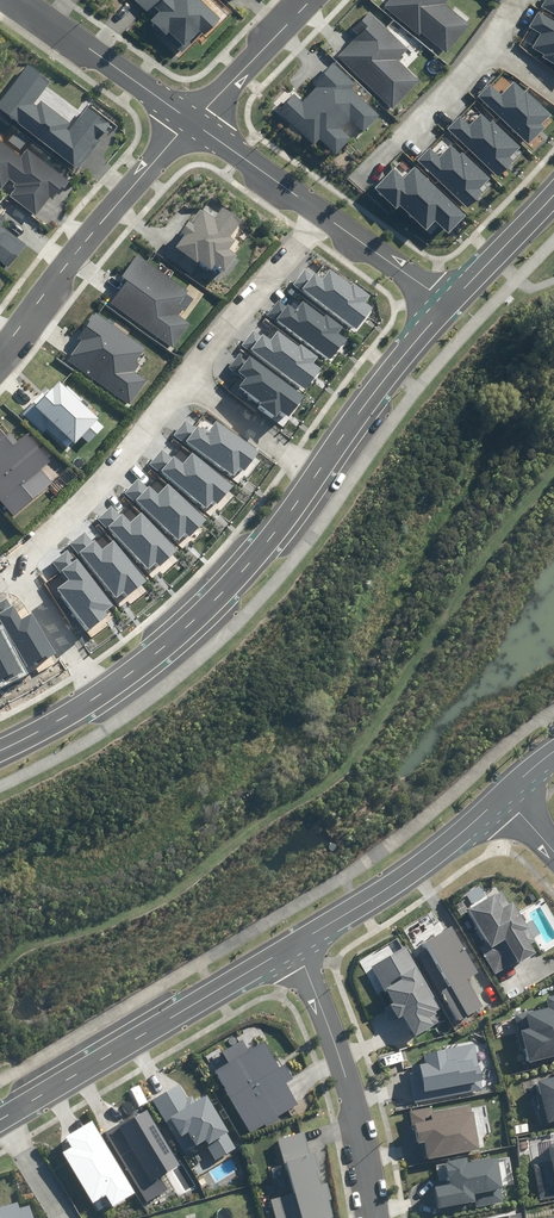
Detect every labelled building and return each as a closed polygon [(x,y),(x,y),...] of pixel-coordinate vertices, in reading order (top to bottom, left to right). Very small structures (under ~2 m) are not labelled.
[(153,18),(151,21),(167,36),(170,32),(185,46),(200,30),(205,34),(221,17),(202,0),(134,0),(153,18)] [(446,53),(470,25),(445,4),(448,0),(391,0),(385,7),(418,36),(421,32),(446,53)] [(542,7),(553,14),(553,0),(546,0),(542,7)] [(338,56),(392,109),(420,80),(398,59),(407,49),(369,12),(352,30),(358,36),(338,56)] [(542,57),(553,64),(553,21),(538,12),(530,27),(541,33),(533,47),(544,54),(542,57)] [(321,139),(336,154),(352,138),(341,128),(350,119),(363,132),(379,116),(352,89),(356,85),(333,63),(313,84),(315,87),(302,101),(295,94),(279,110),(315,145),(321,139)] [(77,172),(102,140),(100,138),(111,124),(88,106),(70,131),(66,128),(70,123),(42,101),(38,106),(34,103),(51,82),(29,65),(0,101),(0,109),(54,151),(52,153),(77,172)] [(477,96),(529,144),(545,127),(542,124),(551,114),(515,82),(503,95),(490,82),(477,96)] [(448,128),(497,177),(513,160),(510,157),(520,147),(493,121),(491,123),(482,114),(470,126),(460,116),(448,128)] [(35,216),(50,197),(53,199),(58,192),(61,194),(71,182),(27,148),(21,156),(0,140),(0,189),(1,189),(9,178),(16,183),(13,187),(16,189),(10,197),(35,216)] [(417,160),(468,208),(483,192),(480,189),(490,178),(463,152),(460,155),(451,146),(439,157),(429,148),(417,160)] [(436,220),(449,233),(466,216),(415,168),(404,178),(394,168),(375,188),(397,208),(400,205),(426,231),(436,220)] [(199,260),(212,269),(215,264),(226,272),(237,256),(229,250),(236,240),(230,237),(241,220),(221,206),(214,218),(201,209),(192,223),(188,220),(181,231),(185,235),(176,248),(197,263),(199,260)] [(9,267),(26,245),(0,225),(6,218),(0,213),(0,261),(9,267)] [(111,304),(173,347),(190,324),(177,315),(181,310),(184,312),(194,299),(186,294),(189,291),(136,254),(121,275),(128,280),(111,304)] [(305,269),(294,283),(355,331),(373,308),(366,302),(371,295),(353,282),(352,284),(331,268),(323,279),(314,272),(313,275),(305,269)] [(278,299),(267,314),(330,361),(346,339),(338,333),(343,326),(326,314),(324,316),(303,301),(297,310),(288,304),(286,306),(278,299)] [(68,360),(130,405),(147,381),(135,372),(140,365),(136,362),(146,348),(97,313),(95,315),(92,313),(81,328),(84,331),(79,338),(82,341),(68,360)] [(251,331),(242,344),(305,390),(320,368),(312,362),(317,356),(300,343),(298,346),(277,331),(271,340),(263,334),(260,338),(251,331)] [(259,404),(276,416),(281,410),(289,417),(304,396),(243,351),(230,368),(245,379),(240,385),(262,401),(259,404)] [(48,428),(68,447),(73,441),(74,443),(81,436),(88,444),(104,427),(97,420),(99,418),(81,401),(83,399),(69,386),(67,388),(59,380),(47,394),(44,391),(23,413),(44,432),(48,428)] [(186,418),(174,434),(232,475),(239,466),(245,470),(259,451),(216,421),(207,433),(186,418)] [(14,516),(53,482),(42,469),(51,462),(27,434),(18,442),(10,433),(7,436),(0,429),(0,500),(14,516)] [(163,447),(150,462),(204,508),(212,499),(217,504),(233,486),(193,453),(183,464),(163,447)] [(139,477),(125,492),(178,540),(186,532),(191,537),(207,519),(168,484),(158,495),(139,477)] [(111,505),(98,518),(149,569),(156,562),(161,567),(179,549),(141,512),(131,523),(123,515),(121,516),(111,505)] [(84,532),(70,544),(116,598),(124,591),(128,597),(148,580),(114,541),(103,550),(94,539),(92,541),(84,532)] [(67,582),(58,589),(89,630),(109,615),(106,611),(112,607),(68,549),(52,562),(67,582)] [(0,602),(0,621),(29,669),(56,652),(32,612),(20,619),(7,597),(0,602)] [(5,678),(6,681),(23,673),(1,631),(0,631),(0,681),(5,678)] [(501,890),(465,910),(488,951),(502,943),(515,967),(533,957),(527,946),(534,943),(511,902),(508,903),(501,890)] [(419,953),(459,1020),(484,1006),(468,978),(478,972),(452,927),(425,942),(428,948),(419,953)] [(403,1016),(415,1037),(439,1023),(435,1015),(437,1014),(435,1011),(441,1007),(406,947),(371,967),(386,991),(387,991),(394,1003),(391,1005),(399,1018),(403,1016)] [(514,1016),(521,1048),(516,1049),(519,1065),(553,1057),(553,995),(543,997),(546,1009),(514,1016)] [(214,1072),(251,1133),(265,1124),(267,1128),(281,1120),(279,1117),(299,1105),(286,1083),(294,1078),(286,1065),(281,1068),(265,1042),(249,1051),(243,1041),(222,1053),(228,1063),(214,1072)] [(410,1073),(415,1102),(483,1092),(476,1045),(425,1052),(427,1062),(412,1064),(413,1072),(410,1073)] [(533,1081),(544,1125),(553,1122),(553,1070),(549,1072),(550,1077),(533,1081)] [(204,1141),(215,1160),(237,1148),(207,1095),(196,1101),(193,1097),(188,1100),(180,1085),(153,1100),(183,1153),(204,1141)] [(425,1143),(428,1159),(479,1149),(470,1105),(433,1113),(432,1108),(410,1112),(413,1132),(417,1131),(420,1144),(425,1143)] [(148,1202),(169,1190),(160,1176),(180,1165),(146,1109),(107,1133),(148,1202)] [(114,1207),(136,1194),(92,1121),(66,1137),(72,1147),(61,1154),(92,1204),(107,1195),(114,1207)] [(275,1217),(333,1217),(328,1200),(331,1199),(327,1182),(322,1184),(314,1153),(310,1154),(304,1133),(279,1139),(293,1193),(270,1199),(275,1217)] [(435,1186),(440,1213),(504,1201),(496,1157),(467,1163),(466,1158),(446,1162),(450,1184),(435,1186)] [(30,1205),(23,1207),(22,1202),(0,1207),(0,1217),(33,1217),(30,1205)]
